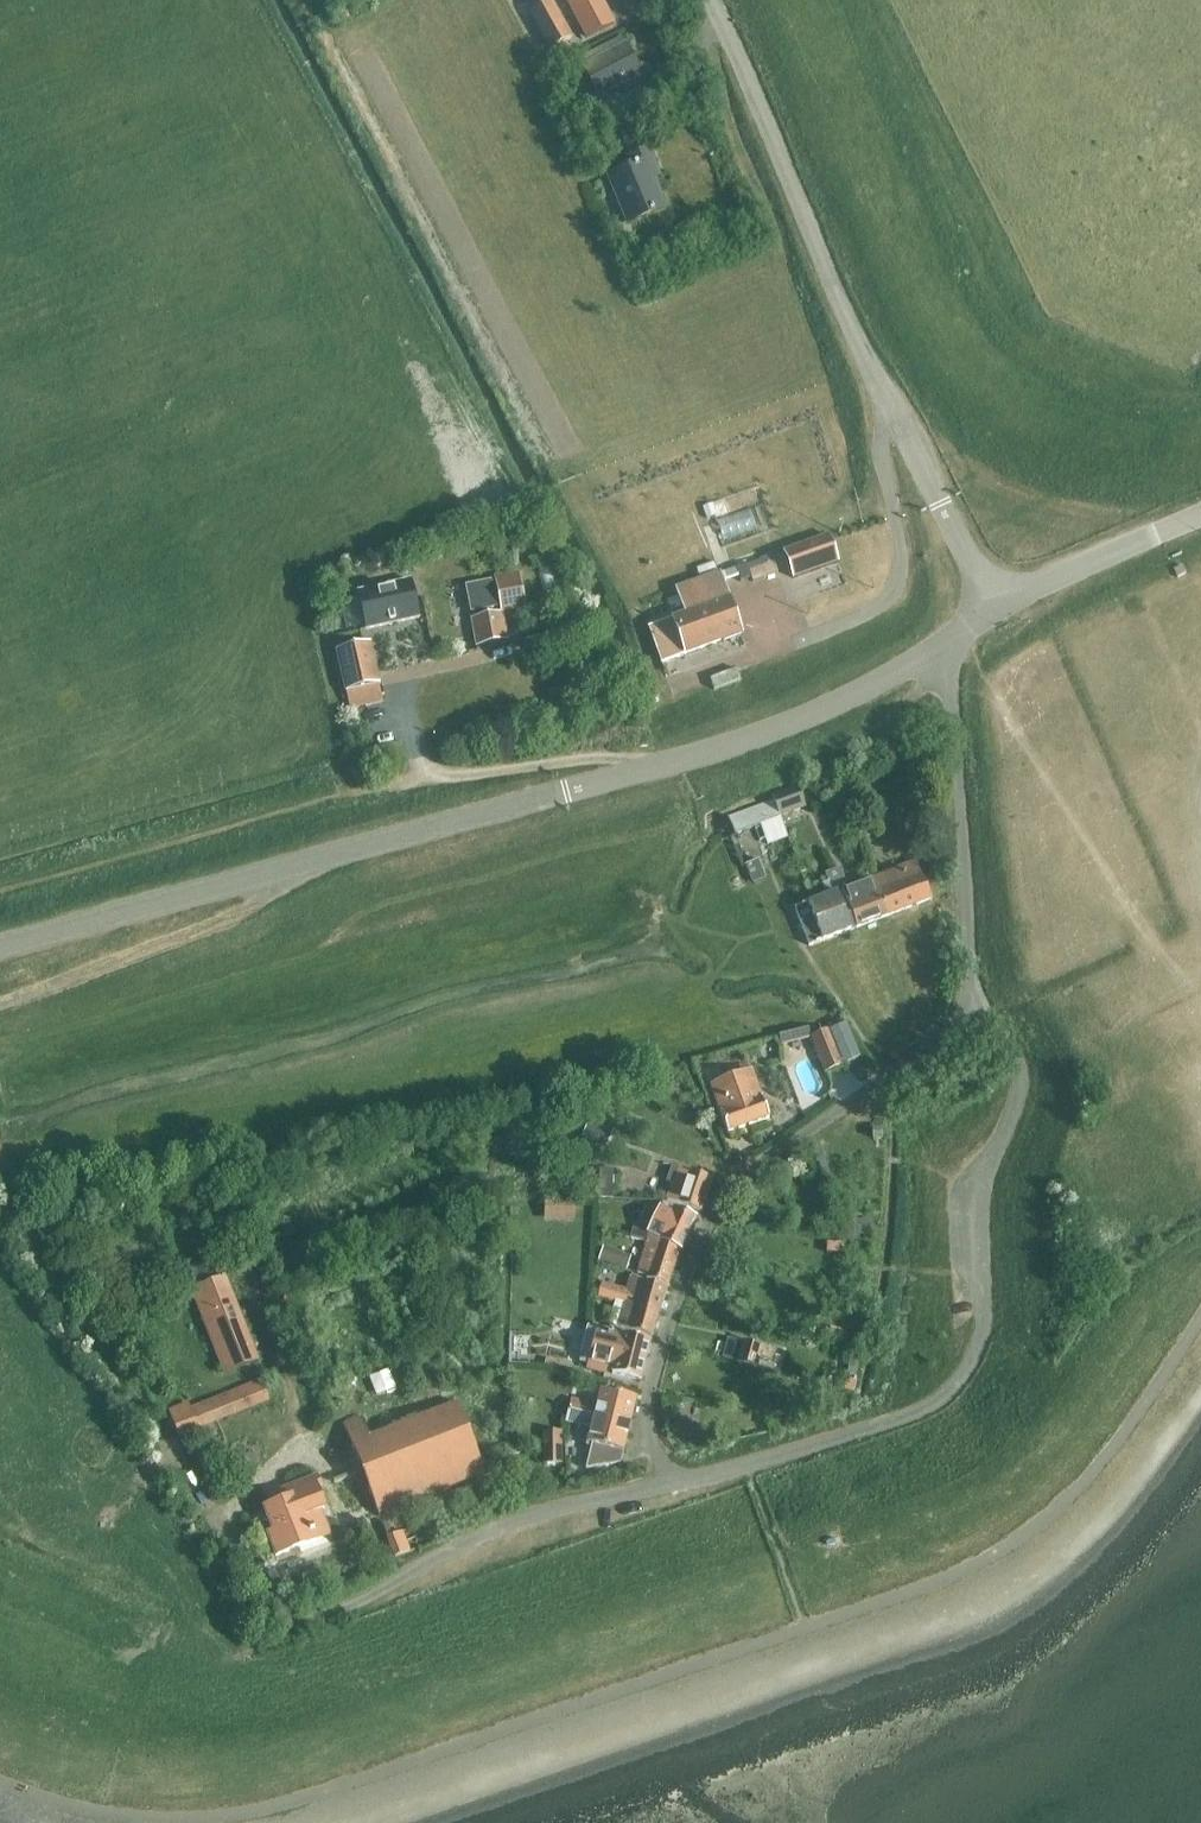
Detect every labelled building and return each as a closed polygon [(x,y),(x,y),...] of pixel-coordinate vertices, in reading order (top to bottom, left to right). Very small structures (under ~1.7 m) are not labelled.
[(567,1),(586,38),(615,24),(603,0),(569,0),(567,1)] [(530,13),(551,50),(571,39),(550,1),(530,13)] [(626,48),(584,70),(597,95),(639,73),(626,48)] [(566,101),(573,114),(588,107),(582,94),(566,101)] [(607,179),(626,225),(665,209),(653,179),(660,176),(649,149),(627,158),(631,169),(607,179)] [(838,563),(829,538),(828,537),(828,536),(783,553),(793,579),(820,569),(838,563)] [(771,557),(746,566),(753,582),(777,573),(771,557)] [(650,627),(663,663),(741,635),(719,574),(680,588),(689,613),(650,627)] [(494,581),(501,612),(503,612),(526,608),(519,576),(494,581)] [(357,593),(365,630),(419,618),(411,581),(357,593)] [(475,585),(480,611),(496,608),(491,582),(475,585)] [(473,616),(477,645),(507,640),(503,612),(501,612),(473,616)] [(338,651),(349,707),(382,701),(371,645),(338,651)] [(771,793),(773,798),(787,833),(790,831),(782,810),(804,802),(797,783),(771,793)] [(786,833),(787,833),(773,798),(727,815),(736,836),(762,826),(769,843),(787,836),(786,833)] [(853,828),(857,839),(874,833),(870,822),(853,828)] [(868,874),(884,916),(930,899),(916,861),(875,877),(874,872),(868,874)] [(884,916),(868,874),(862,877),(864,881),(849,886),(842,867),(827,873),(834,892),(841,890),(855,927),(884,916)] [(848,928),(834,892),(795,906),(809,943),(848,928)] [(808,1034),(822,1071),(841,1064),(827,1027),(808,1034)] [(708,1084),(725,1131),(765,1116),(748,1069),(708,1084)] [(582,1140),(607,1151),(616,1130),(591,1119),(582,1140)] [(667,1196),(699,1208),(710,1177),(672,1165),(667,1181),(672,1182),(667,1196)] [(598,1199),(612,1199),(613,1169),(599,1169),(598,1199)] [(546,1221),(576,1221),(577,1200),(547,1199),(546,1221)] [(646,1235),(677,1250),(694,1217),(672,1208),(670,1213),(659,1209),(646,1235)] [(677,1250),(646,1235),(630,1231),(629,1236),(643,1240),(642,1242),(635,1271),(645,1273),(645,1276),(665,1281),(677,1250)] [(605,1263),(623,1268),(626,1258),(608,1253),(605,1263)] [(192,1292),(225,1373),(254,1361),(213,1258),(191,1267),(199,1289),(192,1292)] [(617,1301),(654,1311),(658,1312),(664,1288),(628,1279),(625,1288),(605,1283),(601,1297),(617,1301)] [(648,1333),(654,1311),(617,1301),(615,1310),(603,1307),(599,1320),(648,1333)] [(616,1333),(616,1334),(598,1329),(588,1365),(613,1371),(612,1374),(640,1381),(650,1342),(616,1333)] [(735,1361),(755,1367),(760,1348),(740,1343),(735,1361)] [(173,1415),(184,1446),(204,1439),(200,1428),(270,1402),(262,1380),(173,1415)] [(568,1410),(629,1425),(636,1399),(601,1390),(597,1406),(571,1400),(568,1410)] [(379,1516),(485,1474),(458,1404),(371,1438),(362,1415),(342,1423),(379,1516)] [(620,1464),(629,1425),(568,1410),(566,1420),(591,1427),(587,1443),(594,1445),(588,1469),(620,1464)] [(543,1434),(543,1464),(561,1464),(561,1434),(543,1434)] [(267,1535),(275,1556),(315,1541),(315,1540),(330,1534),(320,1510),(323,1509),(312,1478),(278,1491),(283,1502),(264,1510),(273,1533),(267,1535)] [(385,1536),(392,1555),(407,1549),(400,1530),(385,1536)]
